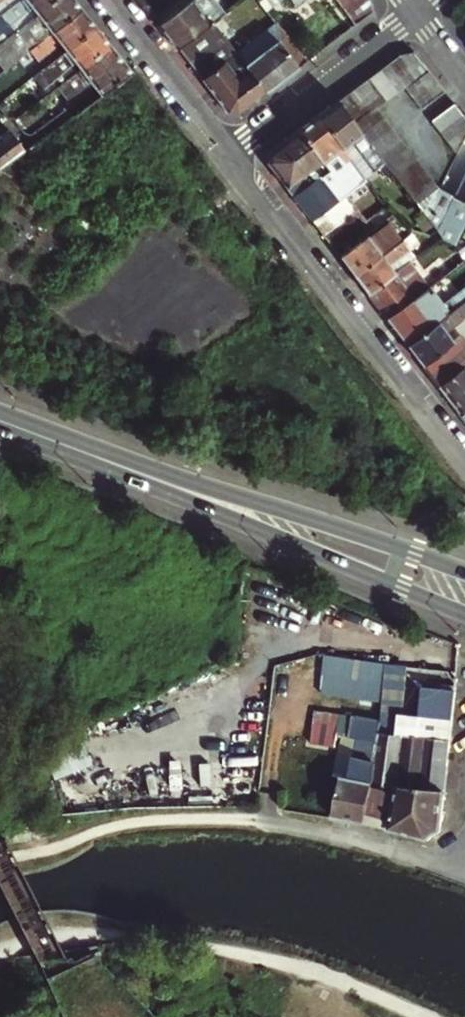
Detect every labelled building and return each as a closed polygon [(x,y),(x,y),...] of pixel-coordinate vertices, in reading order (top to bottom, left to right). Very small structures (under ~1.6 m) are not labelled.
[(74,0),(56,0),(2,43),(0,44),(0,62),(6,69),(18,60),(81,9),(74,0)] [(56,0),(20,0),(6,11),(0,16),(0,41),(2,43),(56,0)] [(20,0),(0,0),(0,4),(6,11),(20,0)] [(214,22),(226,13),(216,0),(191,0),(159,26),(178,50),(214,22)] [(267,9),(279,0),(260,0),(267,9)] [(356,24),(374,11),(372,0),(337,0),(356,24)] [(96,28),(81,9),(18,60),(27,70),(38,61),(44,68),(96,28)] [(232,47),(267,92),(307,61),(272,16),(232,47)] [(232,47),(214,22),(178,50),(228,112),(238,114),(267,92),(232,47)] [(58,86),(110,45),(96,28),(44,68),(33,77),(48,94),(58,86)] [(124,64),(110,45),(58,86),(73,106),(96,87),(124,64)] [(415,51),(399,56),(417,80),(429,70),(415,51)] [(417,80),(399,56),(388,64),(405,86),(407,88),(417,80)] [(103,95),(138,68),(128,68),(124,64),(96,87),(100,91),(103,95)] [(405,86),(388,64),(379,71),(396,93),(405,86)] [(407,88),(414,98),(437,80),(429,70),(417,80),(407,88)] [(379,71),(370,78),(387,100),(396,93),(379,71)] [(387,100),(370,78),(360,85),(377,108),(387,100)] [(437,80),(414,98),(422,109),(445,91),(437,80)] [(360,85),(350,93),(367,115),(377,108),(360,85)] [(367,115),(350,93),(339,101),(356,124),(367,115)] [(394,174),(387,165),(379,155),(371,144),(363,134),(356,124),(339,101),(318,116),(365,180),(373,174),(381,184),(394,174)] [(432,121),(439,131),(462,113),(455,103),(432,121)] [(356,124),(363,134),(385,118),(377,108),(367,115),(356,124)] [(439,131),(457,155),(464,139),(464,117),(462,113),(439,131)] [(366,180),(365,180),(318,116),(299,131),(329,170),(348,194),(366,180)] [(363,134),(371,144),(392,128),(385,118),(363,134)] [(371,144),(379,155),(400,139),(392,128),(371,144)] [(311,184),(329,170),(299,131),(281,144),(311,184)] [(26,153),(11,134),(0,143),(0,164),(4,170),(26,153)] [(379,155),(387,165),(408,149),(400,139),(379,155)] [(294,198),(311,184),(281,144),(269,153),(267,164),(294,198)] [(408,149),(387,165),(394,174),(395,176),(416,160),(408,149)] [(416,160),(395,176),(404,188),(423,170),(416,160)] [(464,222),(464,165),(448,193),(441,188),(439,191),(426,218),(437,232),(440,237),(442,240),(453,246),(455,241),(464,222)] [(294,198),(312,221),(348,194),(329,170),(311,184),(294,198)] [(423,170),(404,188),(414,202),(431,180),(423,170)] [(426,218),(439,191),(431,180),(414,202),(426,218)] [(324,237),(359,210),(348,194),(312,221),(324,237)] [(354,274),(410,231),(397,227),(388,216),(366,233),(368,235),(340,257),(354,274)] [(464,227),(464,222),(455,241),(457,243),(459,240),(464,227)] [(368,293),(404,265),(415,257),(409,249),(418,242),(410,231),(354,274),(368,293)] [(413,277),(404,265),(368,293),(388,318),(429,287),(464,260),(457,250),(424,275),(427,278),(420,283),(415,276),(413,277)] [(429,287),(388,318),(408,345),(464,302),(464,286),(442,303),(429,287)] [(454,342),(447,333),(464,320),(464,302),(408,345),(424,365),(454,342)] [(462,335),(454,342),(424,365),(440,386),(464,367),(464,339),(462,335)] [(440,386),(460,412),(464,408),(464,367),(440,386)] [(321,694),(382,703),(386,665),(325,655),(321,694)] [(406,668),(386,665),(382,703),(381,722),(382,722),(380,734),(397,736),(400,713),(406,668)] [(400,713),(397,736),(380,734),(372,783),(445,791),(456,691),(423,687),(420,715),(400,713)] [(339,715),(337,727),(380,734),(382,722),(381,722),(339,715)] [(341,781),(334,819),(366,825),(372,783),(380,734),(337,727),(333,746),(341,747),(343,736),(355,738),(348,781),(341,781)] [(442,830),(445,791),(372,783),(366,825),(428,839),(442,830)]
